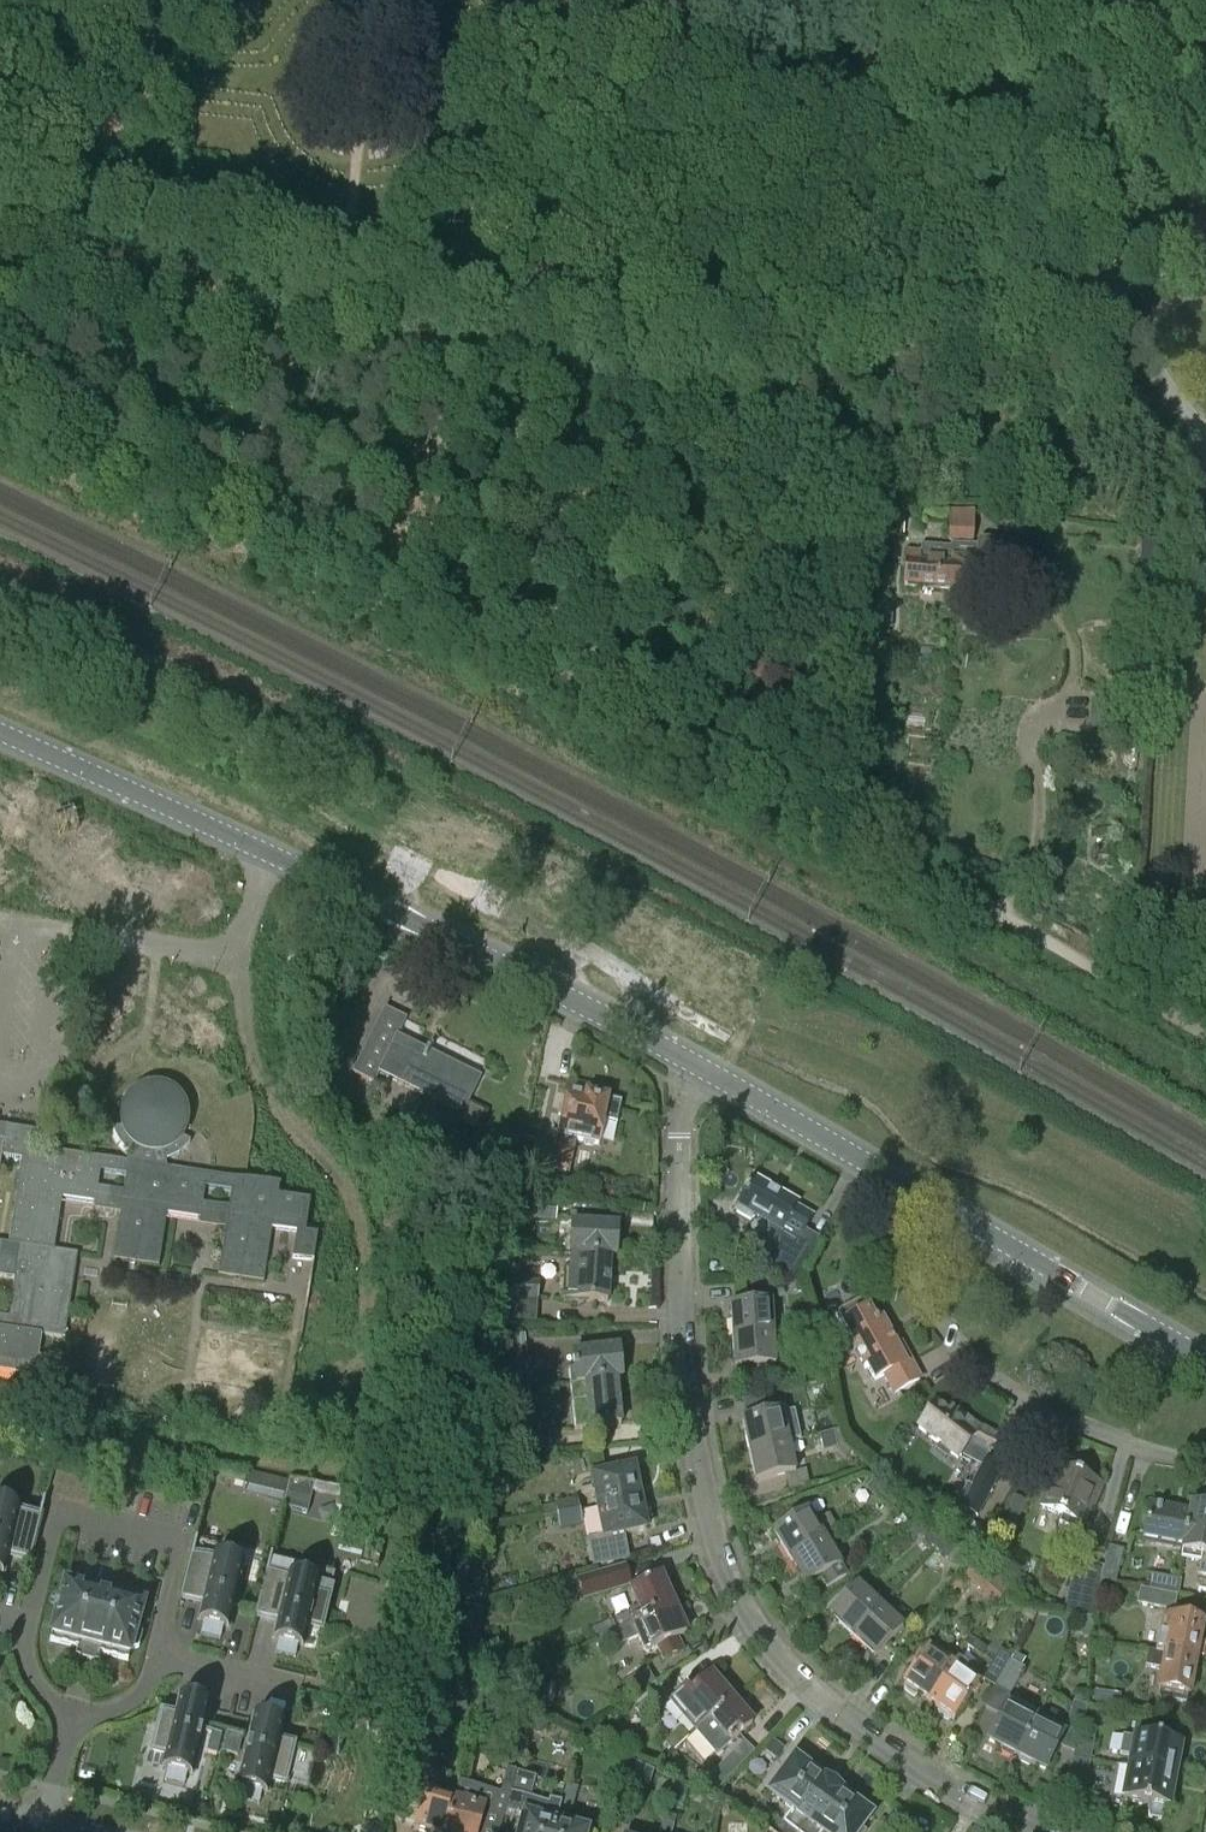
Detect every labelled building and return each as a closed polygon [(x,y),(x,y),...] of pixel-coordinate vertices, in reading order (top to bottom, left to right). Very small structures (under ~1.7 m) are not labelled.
[(904,512),(888,512),(887,534),(903,534),(904,512)] [(948,541),(956,541),(957,524),(949,524),(948,541)] [(957,524),(956,541),(972,542),(973,525),(957,524)] [(1158,538),(1140,537),(1136,592),(1153,593),(1158,538)] [(1014,545),(979,543),(977,544),(976,545),(975,547),(975,548),(954,547),(951,590),(951,596),(986,598),(987,581),(1020,573),(1014,545)] [(951,590),(954,547),(950,547),(950,550),(921,548),(920,554),(906,553),(904,587),(920,588),(923,591),(931,592),(934,589),(951,590)] [(481,1078),(397,1037),(406,1020),(384,1009),(353,1072),(374,1083),(379,1073),(463,1115),(481,1078)] [(527,1181),(537,1183),(539,1173),(567,1179),(575,1140),(598,1145),(603,1122),(616,1124),(620,1108),(607,1105),(608,1100),(586,1095),(588,1087),(569,1083),(558,1133),(550,1131),(548,1144),(535,1142),(527,1181)] [(752,1177),(736,1205),(767,1224),(781,1232),(784,1229),(801,1239),(803,1235),(813,1218),(796,1208),(798,1204),(752,1177)] [(528,1219),(556,1221),(557,1206),(530,1203),(528,1219)] [(569,1255),(573,1255),(609,1257),(615,1258),(617,1227),(571,1224),(569,1255)] [(767,1246),(758,1260),(778,1272),(779,1279),(801,1278),(801,1277),(820,1245),(803,1235),(801,1239),(784,1229),(781,1232),(767,1224),(767,1246)] [(565,1265),(562,1299),(607,1302),(609,1257),(573,1255),(573,1266),(565,1265)] [(0,1277),(0,1329),(6,1330),(14,1279),(0,1277)] [(511,1298),(538,1299),(539,1283),(512,1282),(511,1298)] [(854,1350),(864,1368),(866,1366),(875,1381),(884,1376),(894,1394),(919,1380),(900,1346),(896,1348),(881,1321),(877,1323),(875,1320),(874,1321),(862,1300),(855,1303),(852,1304),(846,1307),(843,1310),(837,1313),(857,1348),(854,1350)] [(730,1307),(732,1337),(773,1335),(771,1304),(730,1307)] [(790,1318),(794,1334),(808,1331),(804,1315),(790,1318)] [(808,1331),(794,1334),(798,1350),(812,1346),(808,1331)] [(773,1335),(732,1337),(734,1368),(775,1365),(773,1335)] [(569,1385),(616,1380),(621,1379),(618,1349),(572,1354),(574,1369),(568,1370),(569,1385)] [(502,1375),(502,1376),(529,1373),(527,1357),(500,1360),(501,1361),(492,1362),(494,1376),(502,1375)] [(616,1380),(569,1385),(574,1430),(620,1425),(616,1380)] [(920,1391),(901,1401),(915,1415),(927,1400),(920,1391)] [(987,1455),(996,1437),(982,1429),(979,1429),(952,1407),(947,1414),(936,1405),(918,1428),(957,1459),(968,1445),(987,1455)] [(781,1413),(741,1422),(748,1452),(788,1443),(799,1440),(794,1417),(791,1415),(782,1417),(781,1413)] [(833,1433),(819,1436),(823,1452),(837,1449),(833,1433)] [(788,1443),(748,1452),(754,1481),(794,1473),(788,1443)] [(967,1485),(956,1506),(977,1517),(1002,1468),(985,1459),(971,1487),(967,1485)] [(633,1469),(591,1477),(597,1508),(639,1500),(637,1486),(640,1483),(638,1474),(634,1472),(633,1469)] [(1046,1490),(1039,1507),(1061,1516),(1058,1523),(1076,1531),(1079,1525),(1081,1525),(1091,1501),(1094,1502),(1101,1486),(1061,1469),(1051,1492),(1046,1490)] [(864,1489),(877,1499),(886,1488),(874,1478),(864,1489)] [(886,1488),(877,1499),(889,1510),(898,1499),(886,1488)] [(308,1512),(312,1495),(287,1490),(283,1507),(308,1512)] [(1017,1518),(1025,1503),(1014,1497),(1006,1513),(1017,1518)] [(554,1504),(557,1516),(579,1511),(577,1500),(554,1504)] [(603,1537),(588,1540),(593,1567),(628,1560),(623,1534),(645,1530),(645,1527),(648,1523),(646,1515),(642,1513),(639,1500),(597,1508),(603,1537)] [(4,1574),(4,1573),(3,1573),(7,1555),(30,1561),(41,1518),(9,1511),(10,1507),(0,1504),(0,1573),(4,1574)] [(1182,1548),(1180,1560),(1199,1564),(1197,1575),(1205,1577),(1205,1509),(1190,1506),(1189,1514),(1182,1548)] [(1143,1540),(1182,1548),(1189,1514),(1149,1507),(1143,1540)] [(579,1511),(557,1516),(559,1528),(582,1523),(579,1511)] [(807,1512),(773,1533),(789,1559),(823,1538),(837,1530),(828,1515),(814,1524),(807,1512)] [(922,1538),(934,1549),(943,1538),(931,1528),(922,1538)] [(823,1538),(789,1559),(805,1586),(820,1577),(826,1587),(846,1575),(839,1565),(823,1538)] [(943,1538),(934,1549),(946,1559),(955,1548),(943,1538)] [(1103,1569),(1100,1580),(1114,1584),(1122,1552),(1108,1548),(1103,1569)] [(244,1568),(233,1566),(234,1562),(224,1560),(223,1563),(191,1555),(181,1598),(204,1604),(200,1621),(198,1621),(198,1622),(229,1629),(229,1628),(227,1628),(242,1569),(243,1569),(244,1568)] [(302,1646),(307,1625),(321,1628),(334,1574),(271,1559),(272,1558),(270,1557),(255,1617),(279,1622),(274,1640),(272,1639),(272,1640),(303,1648),(304,1647),(302,1646)] [(1075,1562),(1061,1617),(1095,1620),(1098,1586),(1100,1580),(1103,1569),(1075,1562)] [(629,1585),(624,1567),(578,1580),(583,1599),(629,1585)] [(630,1612),(635,1623),(673,1605),(660,1576),(630,1590),(638,1608),(630,1612)] [(1150,1591),(1175,1596),(1178,1581),(1152,1577),(1150,1591)] [(136,1629),(143,1606),(65,1585),(50,1641),(103,1655),(128,1662),(130,1653),(139,1649),(142,1637),(136,1629)] [(828,1616),(851,1637),(879,1607),(856,1586),(828,1616)] [(1139,1590),(1136,1604),(1173,1612),(1176,1597),(1139,1590)] [(613,1632),(596,1640),(600,1649),(617,1642),(619,1646),(639,1637),(645,1652),(657,1647),(663,1660),(683,1651),(677,1638),(686,1634),(673,1605),(635,1623),(613,1632)] [(879,1607),(851,1637),(874,1658),(901,1628),(879,1607)] [(1163,1617),(1155,1653),(1195,1661),(1196,1657),(1203,1659),(1205,1644),(1199,1643),(1203,1625),(1163,1617)] [(592,1630),(596,1640),(613,1632),(609,1623),(592,1630)] [(971,1640),(966,1647),(980,1657),(985,1650),(971,1640)] [(916,1694),(927,1702),(955,1663),(945,1656),(942,1661),(926,1649),(901,1684),(905,1686),(902,1689),(913,1697),(916,1694)] [(981,1680),(994,1688),(1009,1662),(1010,1658),(998,1651),(981,1680)] [(1195,1661),(1155,1653),(1148,1651),(1144,1667),(1161,1670),(1157,1690),(1159,1691),(1158,1699),(1185,1704),(1187,1696),(1189,1696),(1195,1661)] [(1009,1662),(994,1688),(1008,1696),(1023,1670),(1009,1662)] [(955,1663),(927,1702),(939,1711),(937,1713),(947,1721),(949,1718),(953,1721),(977,1686),(962,1675),(965,1670),(955,1663)] [(621,1684),(629,1698),(654,1683),(645,1669),(621,1684)] [(670,1701),(696,1731),(700,1727),(731,1701),(710,1677),(689,1694),(684,1689),(670,1701)] [(1093,1706),(1117,1710),(1120,1695),(1096,1691),(1093,1706)] [(636,1710),(645,1720),(662,1705),(654,1695),(636,1710)] [(1075,1696),(1067,1724),(1080,1728),(1088,1700),(1075,1696)] [(162,1768),(193,1775),(193,1774),(191,1774),(207,1710),(209,1711),(209,1710),(199,1707),(200,1704),(189,1701),(188,1705),(178,1702),(178,1703),(180,1704),(176,1717),(162,1714),(153,1750),(167,1753),(164,1767),(162,1767),(162,1768)] [(731,1701),(700,1727),(715,1745),(711,1751),(722,1758),(730,1743),(751,1725),(731,1701)] [(1014,1755),(1016,1756),(1036,1715),(1009,1701),(988,1742),(1003,1749),(1002,1751),(1002,1753),(1011,1757),(1013,1756),(1014,1755)] [(1036,1715),(1016,1756),(1018,1757),(1017,1759),(1018,1761),(1026,1765),(1029,1764),(1030,1763),(1044,1770),(1062,1736),(1061,1736),(1064,1730),(1036,1715)] [(236,1786),(268,1794),(268,1793),(266,1792),(269,1779),(283,1782),(293,1746),(278,1742),(282,1729),(283,1729),(284,1728),(273,1726),(274,1722),(264,1719),(263,1723),(253,1721),(252,1721),(254,1722),(238,1786),(237,1785),(236,1786)] [(666,1742),(673,1750),(687,1738),(680,1731),(666,1742)] [(218,1758),(224,1736),(209,1732),(204,1755),(218,1758)] [(236,1759),(240,1742),(224,1738),(220,1755),(236,1759)] [(687,1738),(673,1750),(679,1758),(693,1746),(687,1738)] [(1130,1758),(1128,1771),(1173,1779),(1179,1747),(1134,1739),(1134,1740),(1122,1738),(1119,1756),(1130,1758)] [(773,1740),(765,1752),(776,1760),(784,1749),(773,1740)] [(718,1769),(729,1779),(754,1753),(743,1743),(718,1769)] [(1075,1748),(1072,1760),(1089,1763),(1091,1751),(1075,1748)] [(779,1831),(799,1831),(832,1787),(820,1778),(815,1775),(816,1768),(805,1760),(799,1763),(793,1759),(784,1772),(779,1768),(769,1782),(773,1786),(768,1794),(790,1810),(776,1830),(779,1831)] [(629,1760),(619,1797),(634,1801),(639,1782),(650,1785),(654,1772),(629,1760)] [(1072,1760),(1065,1785),(1084,1790),(1089,1763),(1072,1760)] [(1116,1768),(1110,1800),(1147,1807),(1148,1820),(1160,1822),(1166,1810),(1167,1810),(1173,1779),(1128,1771),(1116,1768)] [(419,1831),(446,1831),(455,1800),(430,1793),(435,1775),(412,1769),(405,1794),(422,1799),(414,1831),(419,1831)] [(446,1831),(479,1831),(484,1814),(505,1820),(508,1806),(516,1775),(507,1772),(502,1794),(460,1783),(455,1800),(446,1831)] [(511,1796),(507,1812),(525,1817),(535,1780),(517,1775),(511,1796)] [(565,1785),(559,1807),(558,1813),(570,1816),(577,1788),(565,1785)] [(799,1831),(866,1831),(861,1829),(871,1816),(866,1812),(866,1805),(855,1798),(849,1800),(845,1797),(845,1796),(832,1787),(799,1831)] [(521,1831),(553,1831),(556,1818),(557,1819),(558,1813),(559,1807),(548,1805),(543,1822),(525,1817),(521,1831)] [(661,1831),(672,1831),(676,1819),(665,1816),(661,1831)] [(553,1831),(582,1831),(567,1828),(568,1822),(557,1819),(556,1818),(553,1831)]
